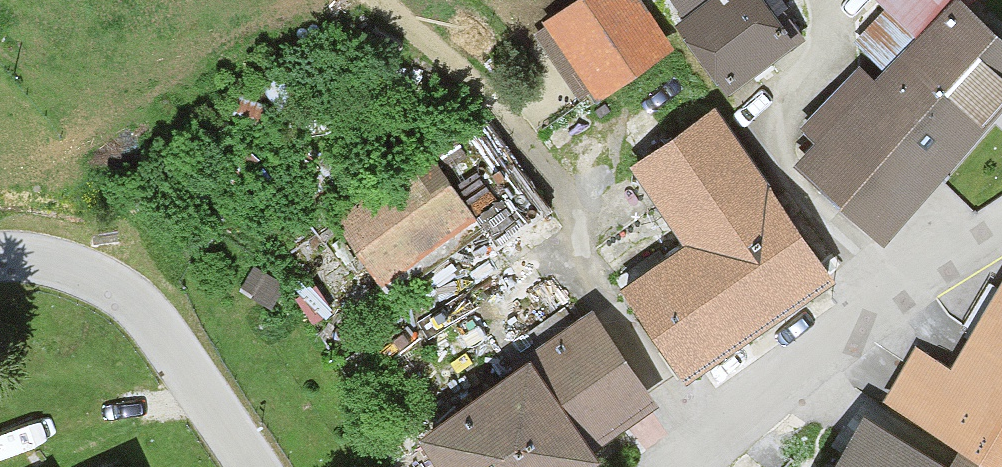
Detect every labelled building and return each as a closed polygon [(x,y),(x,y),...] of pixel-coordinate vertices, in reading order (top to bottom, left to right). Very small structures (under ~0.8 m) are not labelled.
[(673,54),(637,0),(589,0),(544,30),(594,106),(673,54)] [(736,84),(803,33),(777,0),(682,0),(674,6),(736,84)] [(890,238),(1001,118),(1001,27),(977,4),(973,0),(951,0),(921,30),(876,80),(863,67),(805,130),(821,145),(806,161),(890,238)] [(921,30),(951,0),(891,0),(921,30)] [(688,239),(626,283),(697,385),(840,285),(715,108),(635,164),(688,239)] [(335,201),(385,283),(487,221),(437,139),(335,201)] [(960,372),(917,348),(889,397),(968,442),(954,466),(865,416),(836,466),(1001,466),(1001,299),(960,372)] [(448,466),(571,466),(662,403),(596,310),(423,432),(448,466)]
